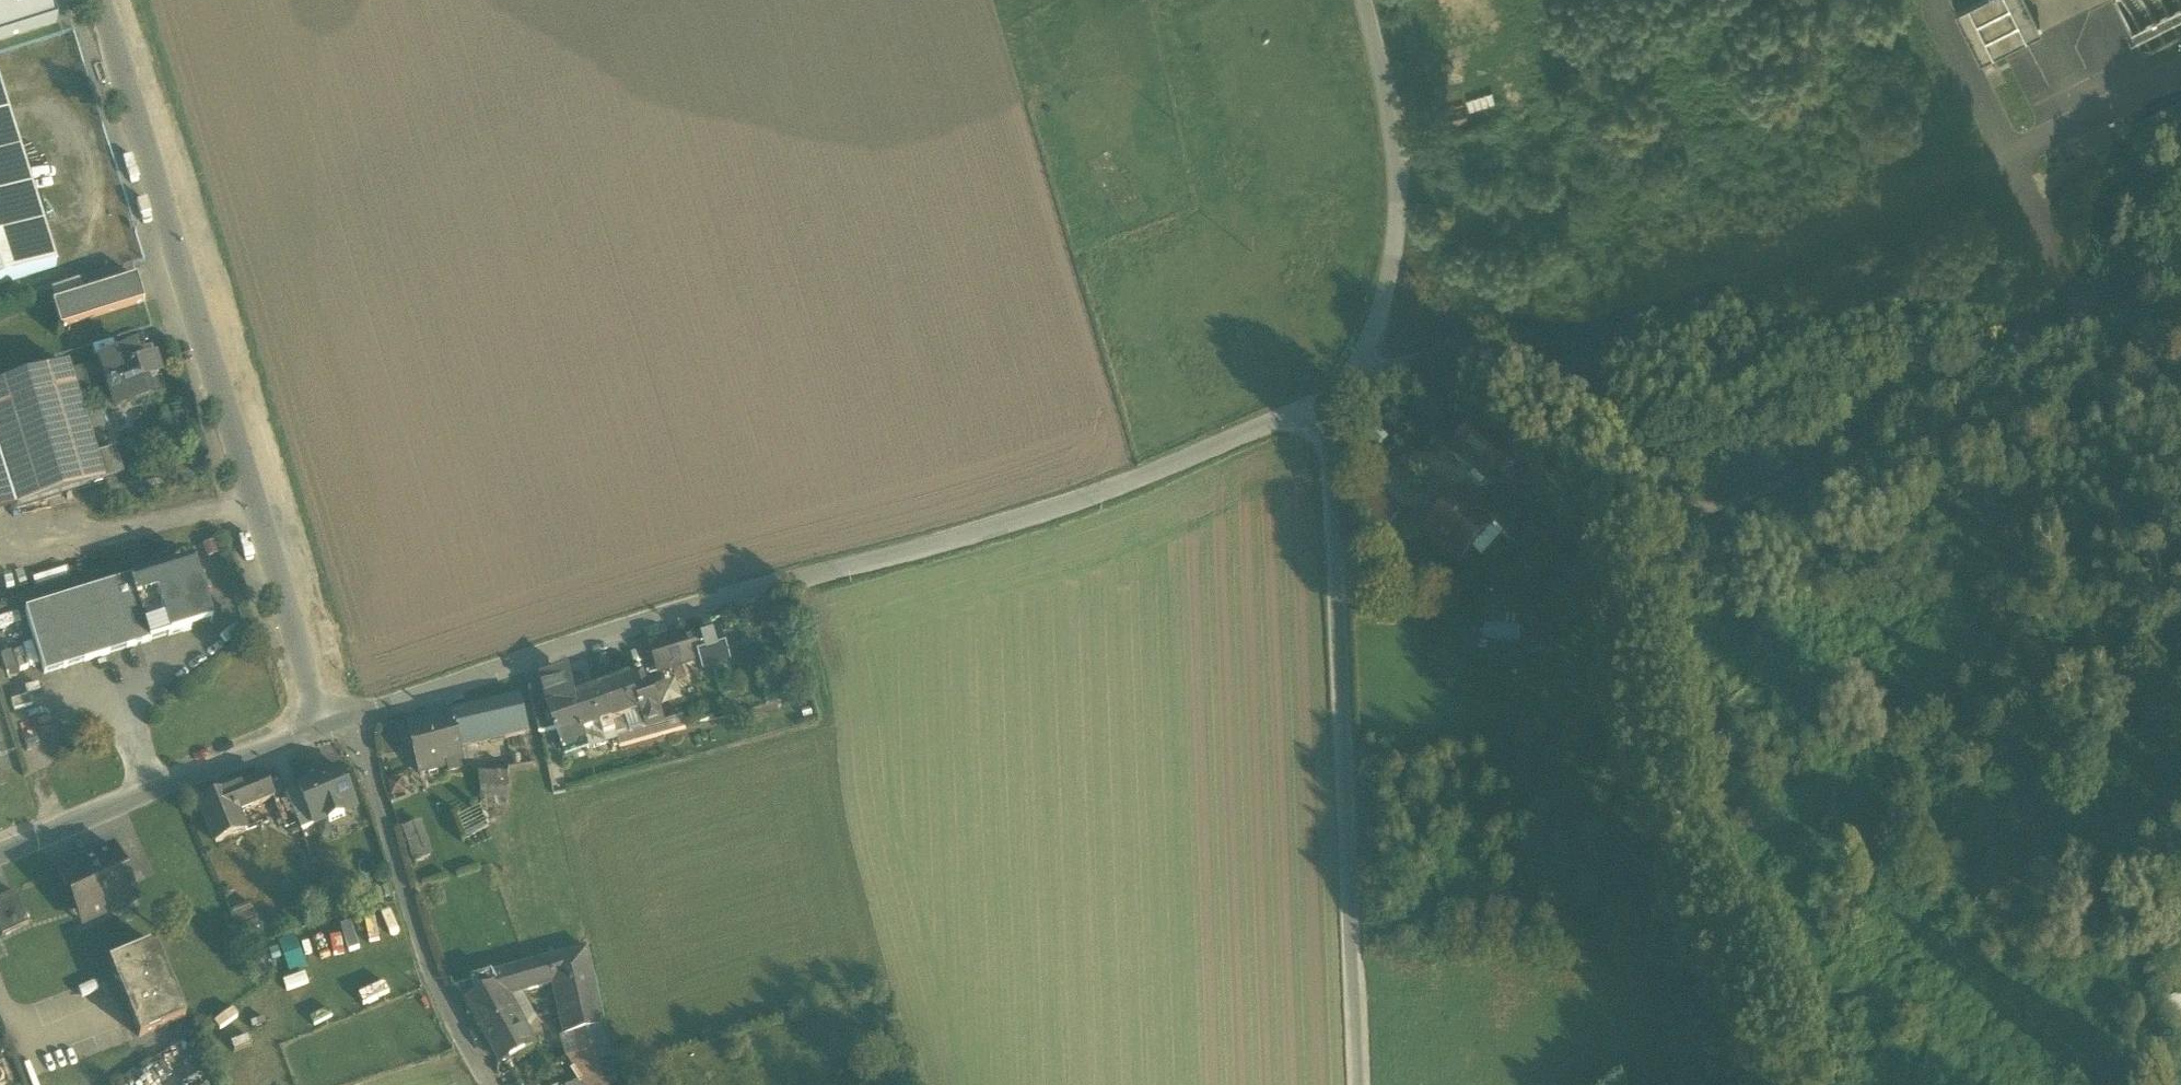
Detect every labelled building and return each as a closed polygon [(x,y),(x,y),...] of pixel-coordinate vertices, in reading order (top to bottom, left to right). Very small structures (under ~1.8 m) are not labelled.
[(57,22),(50,0),(0,0),(0,40),(57,22)] [(1956,11),(1980,60),(2041,30),(2026,0),(1978,0),(1956,11)] [(2143,53),(2180,34),(2180,0),(2117,0),(2143,53)] [(2122,134),(2180,105),(2180,86),(2114,119),(2115,121),(2120,131),(2122,134)] [(56,268),(0,88),(0,285),(56,268)] [(52,304),(60,329),(144,303),(136,278),(83,295),(55,303),(52,304)] [(51,290),(55,303),(83,295),(79,282),(51,290)] [(150,350),(135,355),(139,369),(152,366),(154,365),(150,350)] [(147,400),(149,400),(144,385),(157,381),(152,366),(139,369),(135,355),(134,353),(123,356),(122,354),(99,361),(100,363),(107,387),(109,394),(112,401),(113,400),(121,398),(123,404),(146,397),(147,400)] [(90,392),(107,387),(100,363),(68,373),(78,403),(92,399),(90,392)] [(17,510),(102,483),(101,481),(94,455),(88,437),(84,422),(78,403),(68,373),(66,368),(0,389),(0,455),(17,510)] [(159,381),(157,381),(144,385),(149,400),(164,395),(159,381)] [(90,392),(92,399),(109,394),(107,387),(90,392)] [(149,402),(149,400),(147,400),(146,397),(123,404),(121,398),(113,400),(117,412),(149,402)] [(101,417),(84,422),(88,437),(105,431),(101,417)] [(1456,441),(1493,474),(1514,451),(1477,418),(1456,441)] [(115,448),(107,451),(109,457),(117,455),(115,448)] [(107,451),(94,455),(101,481),(123,474),(117,455),(109,457),(107,451)] [(17,510),(0,455),(0,516),(17,510)] [(1459,490),(1477,506),(1483,500),(1464,484),(1459,490)] [(1422,531),(1459,564),(1496,523),(1477,506),(1459,490),(1422,531)] [(193,561),(88,593),(107,655),(191,630),(178,588),(199,582),(193,561)] [(178,588),(191,630),(212,623),(199,582),(178,588)] [(44,675),(107,655),(88,593),(25,612),(44,675)] [(1532,616),(1532,648),(1553,648),(1553,616),(1532,616)] [(659,671),(659,673),(666,671),(698,661),(702,660),(696,641),(693,631),(651,645),(659,671)] [(702,660),(698,661),(702,673),(731,664),(721,633),(696,641),(702,660)] [(567,671),(562,672),(568,700),(574,698),(567,671)] [(659,671),(646,675),(654,699),(674,693),(666,671),(659,673),(659,671)] [(562,746),(584,738),(585,738),(584,732),(601,727),(604,737),(615,733),(600,690),(600,689),(574,698),(568,700),(562,672),(541,677),(543,686),(545,693),(548,707),(555,730),(557,730),(562,746)] [(630,680),(600,690),(615,733),(616,735),(629,731),(630,733),(646,727),(662,721),(654,699),(648,680),(650,679),(649,677),(647,678),(646,675),(630,680)] [(529,689),(530,696),(545,693),(543,686),(529,689)] [(530,696),(539,734),(555,730),(548,707),(545,693),(530,696)] [(440,715),(449,752),(462,749),(466,748),(503,739),(529,733),(521,696),(440,715)] [(466,768),(463,755),(462,749),(449,752),(440,715),(407,723),(418,773),(448,767),(449,772),(466,768)] [(616,735),(615,733),(604,737),(601,727),(584,732),(585,738),(584,738),(588,749),(590,749),(590,750),(607,744),(607,743),(617,740),(616,735)] [(584,738),(562,746),(566,757),(588,749),(584,738)] [(480,775),(480,786),(509,787),(509,778),(514,779),(515,773),(509,773),(509,768),(489,768),(489,775),(480,775)] [(342,770),(299,788),(314,825),(328,819),(330,823),(345,816),(343,812),(357,806),(342,770)] [(267,778),(231,793),(239,813),(275,798),(267,778)] [(403,778),(387,782),(391,798),(407,794),(403,778)] [(509,804),(509,787),(480,786),(480,803),(509,804)] [(302,830),(314,825),(299,788),(287,793),(302,830)] [(246,831),(239,813),(231,793),(201,805),(216,843),(246,831)] [(433,856),(422,821),(402,827),(414,862),(433,856)] [(102,901),(109,918),(136,907),(122,873),(124,872),(116,851),(60,874),(76,912),(102,901)] [(1,938),(28,927),(14,892),(0,898),(0,936),(1,938)] [(102,901),(76,912),(83,929),(109,918),(102,901)] [(108,964),(139,1038),(185,1019),(154,945),(108,964)] [(589,950),(548,961),(553,985),(564,1037),(574,1034),(606,1027),(589,950)] [(553,985),(548,961),(493,975),(492,973),(471,979),(478,995),(467,1003),(492,1048),(524,1030),(506,999),(522,994),(553,985)] [(524,1030),(526,1034),(538,1022),(522,994),(506,999),(524,1030)] [(606,1027),(574,1034),(579,1056),(589,1052),(597,1084),(619,1084),(606,1027)] [(524,1030),(492,1048),(502,1065),(517,1057),(534,1048),(526,1034),(524,1030)] [(560,1038),(567,1059),(579,1056),(574,1034),(564,1037),(560,1038)] [(578,1082),(578,1084),(597,1084),(589,1052),(579,1056),(567,1059),(578,1082)] [(517,1057),(502,1065),(508,1078),(524,1069),(517,1057)]
